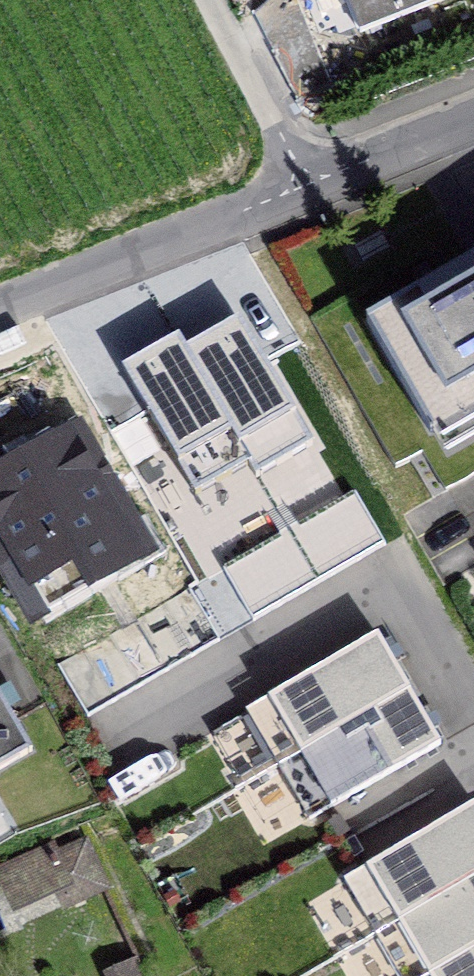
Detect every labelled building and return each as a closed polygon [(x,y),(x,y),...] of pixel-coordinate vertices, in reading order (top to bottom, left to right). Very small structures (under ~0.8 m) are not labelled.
[(452,0),(349,0),(362,34),(452,0)] [(473,422),(473,228),(333,303),(422,451),(473,422)] [(240,312),(185,342),(250,461),(256,471),(311,441),(240,312)] [(179,331),(124,361),(195,491),(250,461),(185,342),(179,331)] [(0,473),(0,548),(31,601),(73,580),(87,609),(158,561),(82,426),(0,473)] [(268,708),(330,815),(439,753),(378,645),(268,708)] [(0,695),(0,774),(34,755),(0,695)] [(424,975),(473,975),(473,813),(366,876),(424,975)] [(0,866),(0,890),(14,920),(57,902),(63,914),(113,893),(87,838),(59,851),(54,841),(0,866)] [(102,975),(142,975),(135,961),(102,975)]
